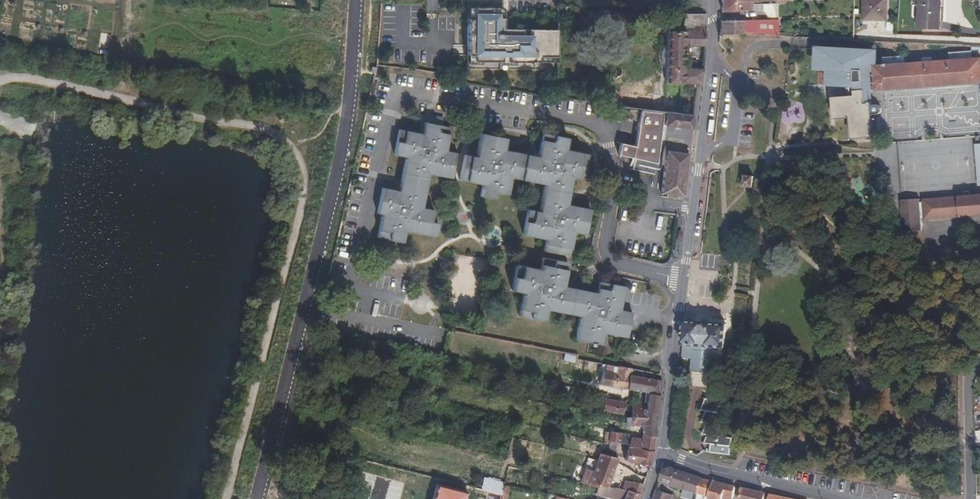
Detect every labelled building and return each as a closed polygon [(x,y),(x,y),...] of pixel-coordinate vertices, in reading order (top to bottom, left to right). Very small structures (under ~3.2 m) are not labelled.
[(751,0),(722,0),(722,12),(744,11),(751,10),(754,11),(762,11),(767,18),(776,18),(775,3),(762,3),(751,4),(751,3),(751,0)] [(864,20),(888,21),(888,0),(865,0),(864,20)] [(919,6),(918,29),(940,30),(942,0),(919,0),(919,6)] [(557,56),(558,30),(503,29),(503,19),(497,19),(497,8),(474,8),(474,19),(468,19),(468,55),(474,55),(474,61),(481,61),(501,62),(501,55),(508,55),(507,62),(515,62),(540,62),(540,56),(557,56)] [(703,27),(704,14),(688,14),(685,13),(684,31),(667,30),(666,82),(684,83),(694,83),(694,87),(698,87),(699,87),(702,70),(684,69),(685,45),(705,45),(706,27),(703,27)] [(776,35),(776,20),(742,21),(721,21),(720,34),(742,34),(742,32),(756,34),(771,35),(776,35)] [(979,83),(979,59),(972,59),(971,52),(950,53),(950,61),(906,64),(905,57),(884,58),(884,66),(876,66),(876,56),(875,55),(875,54),(875,53),(874,53),(874,52),(873,52),(872,52),(872,51),(871,51),(870,51),(819,48),(821,67),(828,67),(831,67),(832,84),(835,84),(852,86),(856,86),(861,86),(862,97),(865,96),(867,96),(866,91),(979,83)] [(474,55),(468,55),(468,64),(481,65),(481,61),(474,61),(474,55)] [(501,55),(501,62),(501,65),(515,65),(515,62),(507,62),(508,55),(501,55)] [(852,86),(835,84),(836,99),(855,97),(862,97),(861,86),(856,86),(852,86)] [(585,91),(585,101),(596,102),(596,91),(585,91)] [(878,105),(870,105),(869,105),(869,104),(865,104),(865,96),(862,97),(855,97),(836,99),(830,99),(832,119),(851,117),(853,138),(872,137),(871,115),(878,115),(880,114),(881,113),(882,112),(882,110),(882,108),(881,107),(880,106),(878,105)] [(639,120),(641,109),(628,107),(627,119),(638,120),(639,120)] [(657,165),(664,112),(641,109),(639,120),(639,125),(637,142),(635,142),(634,145),(622,143),(619,155),(657,165)] [(693,116),(666,112),(665,125),(692,129),(693,116)] [(382,214),(378,238),(402,243),(405,231),(435,237),(438,223),(431,222),(434,211),(422,208),(428,174),(452,178),(457,153),(445,151),(449,134),(436,132),(437,126),(428,124),(427,130),(424,129),(423,134),(399,130),(394,154),(406,157),(399,191),(382,188),(377,213),(382,214)] [(544,251),(569,256),(574,232),(586,235),(591,210),(567,205),(572,177),(584,180),(589,155),(565,150),(567,138),(542,133),(538,157),(503,150),(506,138),(481,133),(476,157),(464,155),(460,180),(483,184),(481,196),(494,199),(495,192),(507,194),(510,177),(545,184),(539,212),(528,209),(523,235),(546,239),(544,251)] [(661,193),(684,197),(689,153),(686,152),(687,148),(667,145),(667,149),(664,148),(662,164),(665,165),(661,193)] [(752,188),(754,176),(745,176),(743,187),(752,188)] [(924,200),(924,203),(925,210),(925,218),(925,219),(979,215),(979,196),(924,200)] [(920,203),(919,199),(902,200),(904,232),(922,231),(921,218),(920,210),(920,203)] [(627,337),(632,313),(620,310),(625,286),(600,282),(597,293),(563,287),(568,263),(543,258),(541,270),(517,265),(512,290),(524,293),(519,316),(544,321),(546,309),(581,316),(576,340),(601,345),(603,333),(627,337)] [(682,345),(680,357),(692,358),(691,372),(711,373),(712,360),(721,361),(723,348),(724,348),(726,325),(684,321),(682,345)] [(576,359),(577,355),(566,353),(564,360),(575,363),(576,359)] [(631,375),(632,369),(617,367),(606,365),(605,371),(603,371),(600,385),(627,389),(629,375),(631,375)] [(634,390),(636,376),(633,376),(631,375),(629,375),(627,389),(634,390)] [(660,395),(662,381),(640,377),(636,376),(634,390),(648,393),(647,403),(631,401),(631,408),(657,412),(660,395)] [(729,389),(715,388),(711,399),(706,398),(701,411),(706,411),(701,423),(706,423),(702,435),(707,435),(703,444),(710,445),(709,453),(729,455),(732,438),(723,437),(729,389)] [(606,394),(591,391),(589,401),(604,404),(605,399),(606,394)] [(623,414),(623,402),(605,399),(604,404),(603,411),(623,414)] [(609,432),(606,432),(605,441),(629,445),(628,447),(654,451),(656,437),(656,427),(657,412),(631,408),(632,417),(626,417),(626,423),(626,424),(632,425),(640,426),(642,425),(643,434),(642,439),(632,437),(631,435),(621,433),(610,432),(609,432)] [(589,429),(572,427),(570,435),(587,439),(589,429)] [(600,430),(597,442),(604,444),(605,441),(606,432),(600,430)] [(649,466),(654,451),(628,447),(625,460),(638,464),(649,466)] [(618,458),(600,454),(599,457),(593,471),(588,484),(588,485),(597,487),(607,488),(617,462),(618,458)] [(660,481),(697,493),(702,479),(684,473),(669,468),(664,470),(660,481)] [(588,484),(593,471),(586,469),(581,482),(588,484)] [(702,479),(697,493),(708,497),(708,498),(722,498),(723,495),(729,496),(728,498),(733,498),(735,486),(720,483),(702,479)] [(502,495),(504,486),(486,481),(484,491),(502,495)] [(627,491),(640,494),(643,484),(633,481),(633,482),(625,481),(622,490),(627,491)] [(607,488),(597,487),(596,495),(612,498),(614,489),(607,488)] [(439,488),(436,498),(468,498),(469,497),(439,488)] [(741,488),(739,498),(764,498),(765,493),(751,490),(741,488)] [(614,489),(612,498),(615,498),(639,498),(641,495),(640,494),(627,491),(622,490),(614,489)] [(653,498),(671,498),(673,495),(657,490),(653,498)]
